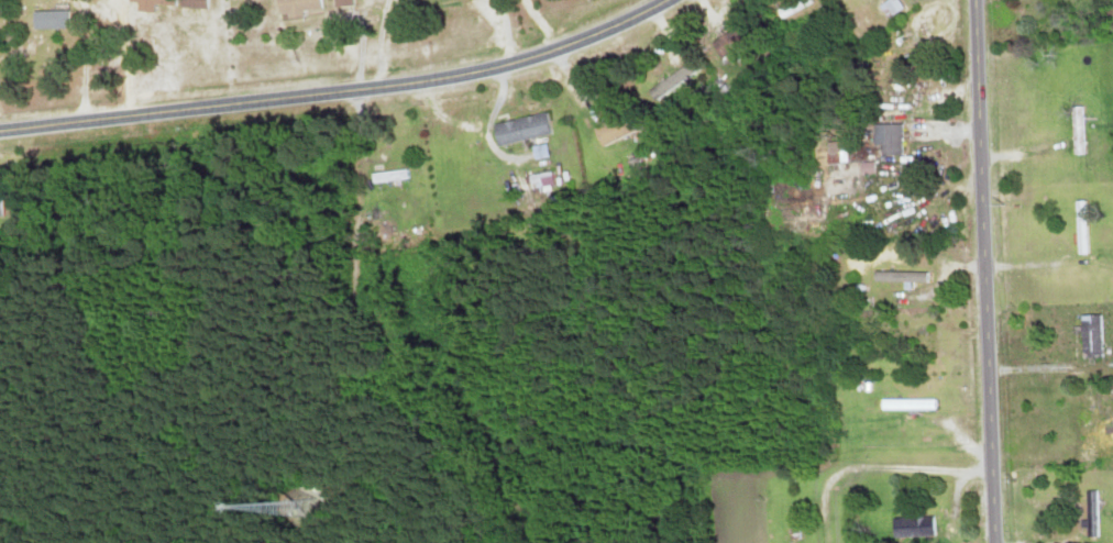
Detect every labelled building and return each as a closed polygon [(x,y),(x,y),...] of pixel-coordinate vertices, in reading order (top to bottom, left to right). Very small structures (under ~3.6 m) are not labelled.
[(206,9),(207,0),(126,0),(125,2),(134,2),(134,11),(151,12),(152,5),(174,6),(174,7),(206,9)] [(275,17),(300,17),(300,11),(321,11),(320,0),(275,0),(275,17)] [(895,0),(886,0),(877,6),(886,19),(901,9),(895,0)] [(68,12),(30,12),(30,29),(68,29),(68,12)] [(710,42),(720,59),(753,41),(743,24),(710,42)] [(698,74),(691,64),(651,90),(657,100),(698,74)] [(630,104),(600,117),(604,126),(594,130),(602,146),(641,129),(630,104)] [(1071,154),(1082,154),(1082,107),(1071,107),(1071,154)] [(548,113),(493,124),(498,145),(553,134),(548,113)] [(901,156),(901,124),(879,124),(879,156),(901,156)] [(408,179),(406,169),(371,175),(372,185),(408,179)] [(1074,254),(1086,254),(1086,201),(1074,201),(1074,254)] [(408,222),(408,210),(389,210),(389,222),(408,222)] [(928,282),(928,273),(875,273),(875,282),(928,282)] [(1079,357),(1101,357),(1101,316),(1079,316),(1079,357)] [(936,400),(881,400),(881,410),(936,410),(936,400)] [(1085,537),(1098,537),(1098,491),(1085,491),(1085,537)] [(935,518),(892,518),(892,537),(935,537),(935,518)]
